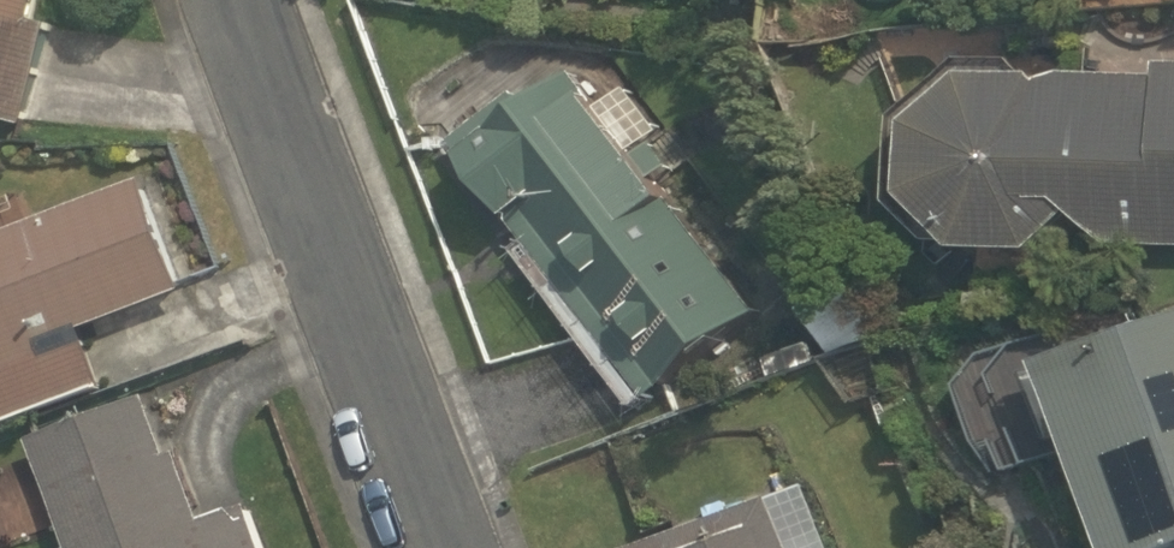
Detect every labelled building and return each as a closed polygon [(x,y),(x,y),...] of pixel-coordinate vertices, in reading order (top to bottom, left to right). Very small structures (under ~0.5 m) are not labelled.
[(38,130),(68,28),(49,23),(56,0),(0,0),(0,119),(38,130)] [(1151,73),(1062,71),(1043,77),(1036,70),(956,68),(904,118),(899,190),(952,245),(1030,247),(1070,210),(1105,242),(1173,243),(1173,60),(1151,60),(1151,73)] [(511,95),(452,140),(644,395),(757,311),(657,178),(672,167),(650,139),(631,153),(567,68),(518,104),(511,95)] [(116,388),(97,340),(82,346),(78,338),(197,292),(153,181),(0,240),(0,435),(116,388)] [(1032,358),(1102,547),(1161,547),(1173,543),(1173,309),(1032,358)] [(39,443),(81,547),(276,547),(259,504),(216,522),(192,455),(182,458),(160,398),(39,443)] [(18,452),(0,459),(0,547),(4,547),(50,529),(18,452)] [(804,484),(767,497),(766,494),(619,547),(828,547),(804,484)]
